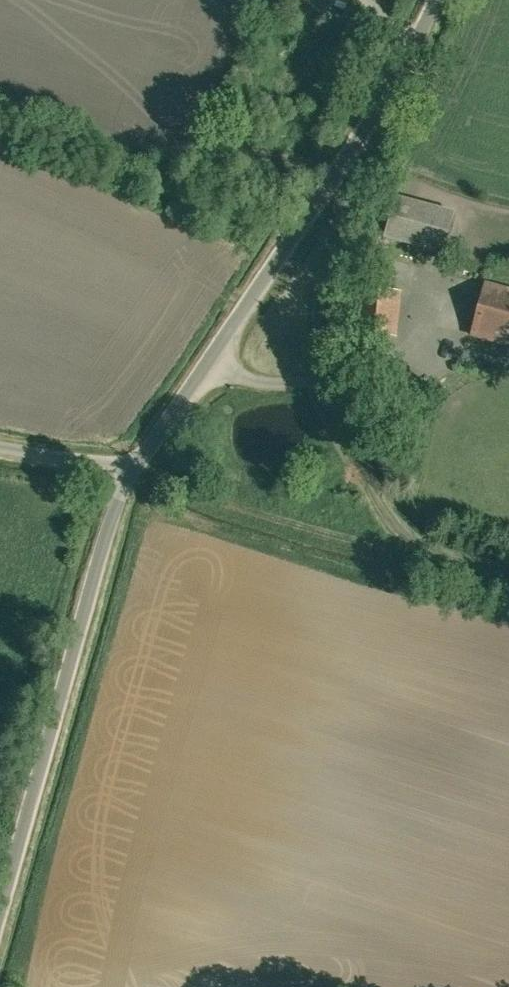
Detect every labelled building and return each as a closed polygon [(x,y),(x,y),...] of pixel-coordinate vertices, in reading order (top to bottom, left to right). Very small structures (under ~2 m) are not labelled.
[(443,266),(456,221),(393,203),(380,247),(443,266)] [(482,284),(468,340),(508,351),(508,291),(482,284)] [(392,337),(398,291),(362,286),(356,333),(392,337)]
